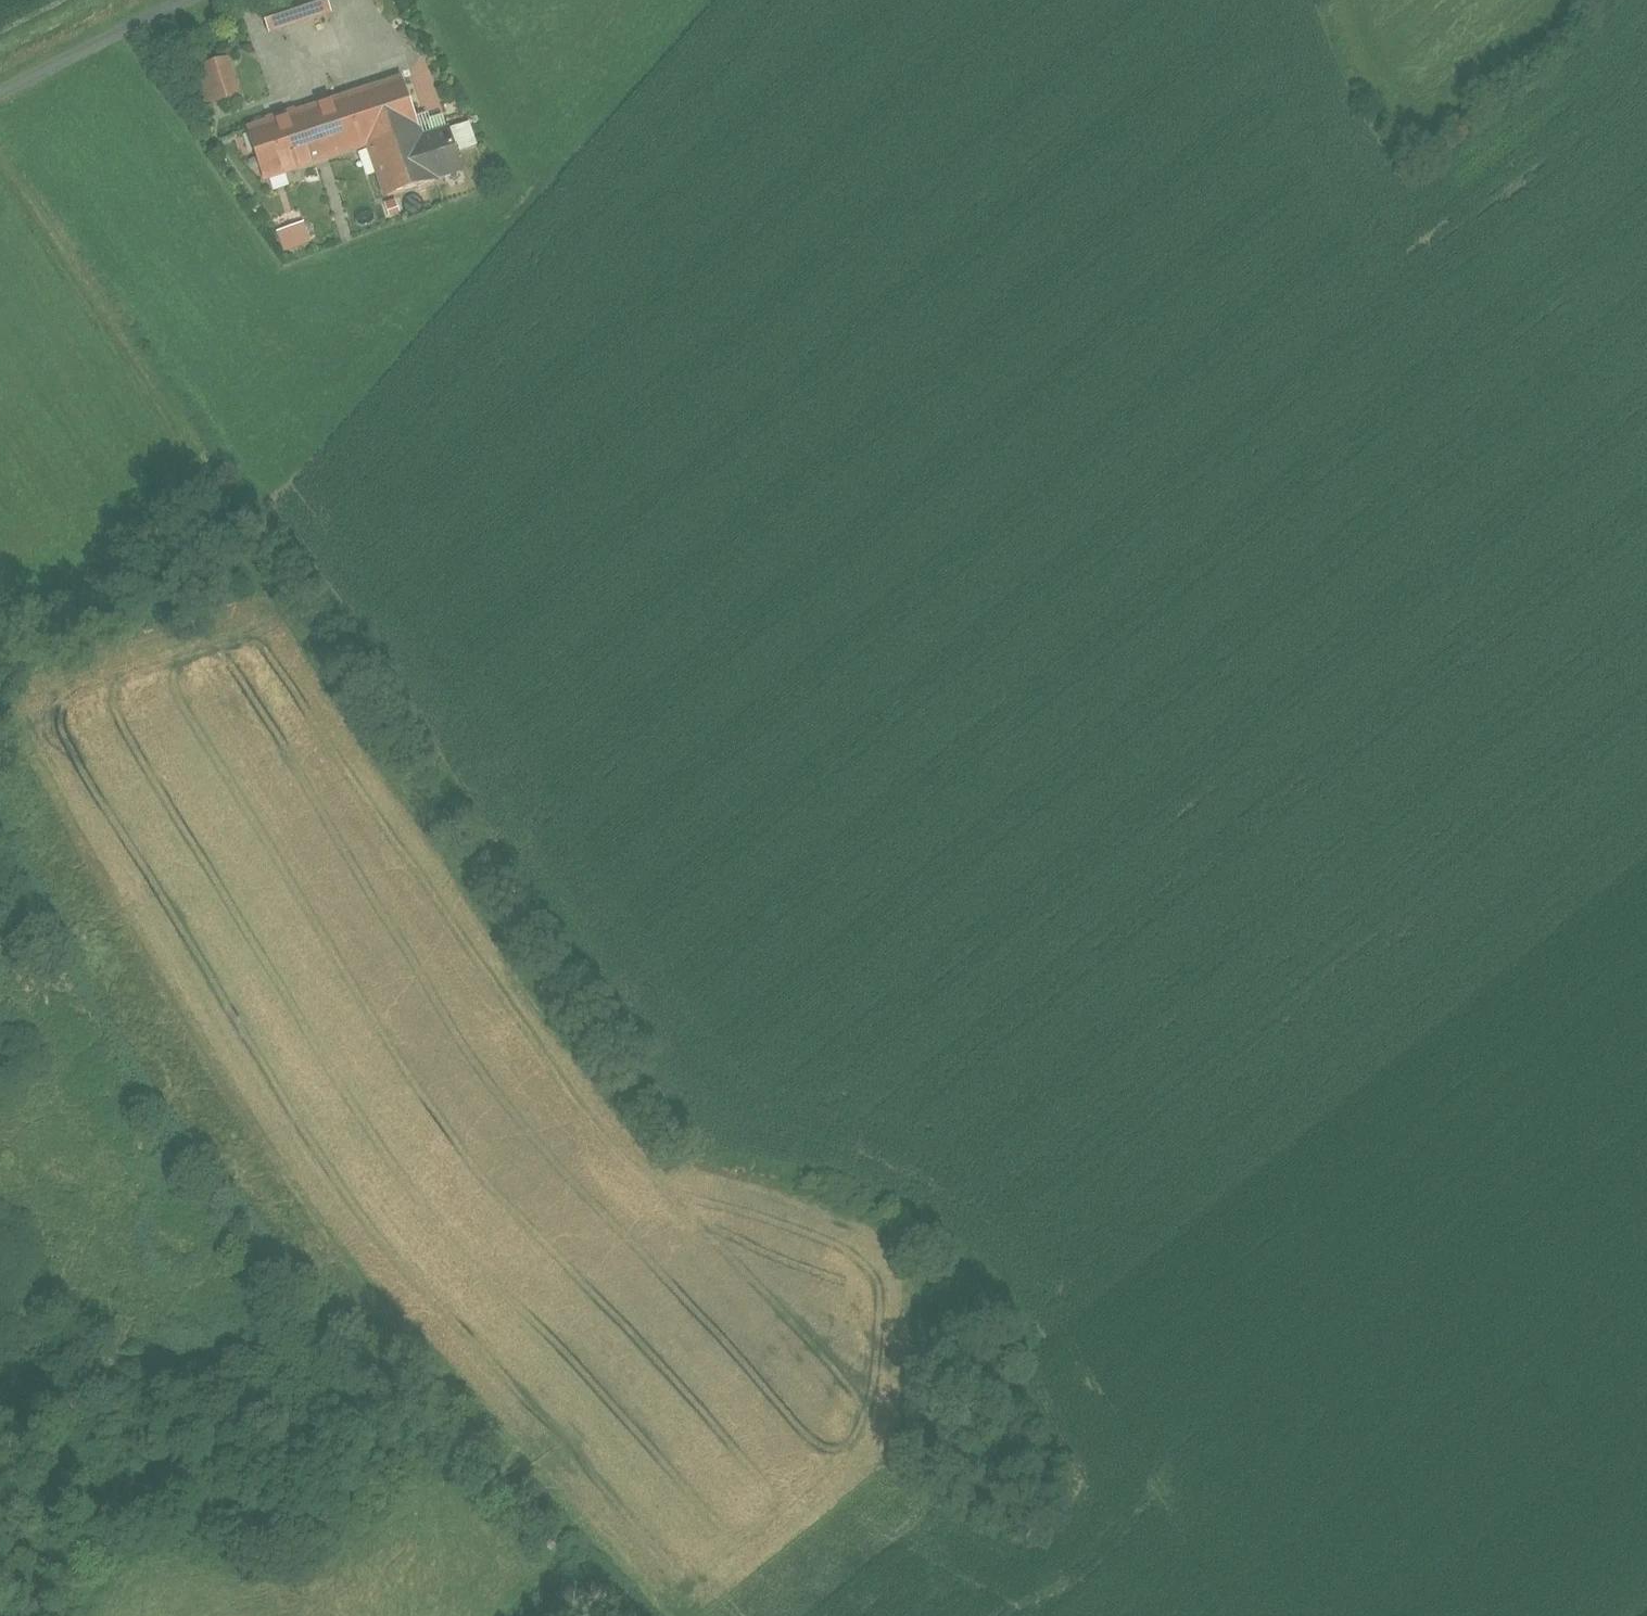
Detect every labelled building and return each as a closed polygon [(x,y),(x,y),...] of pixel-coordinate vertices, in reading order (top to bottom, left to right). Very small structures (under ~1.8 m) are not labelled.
[(274,35),(336,12),(332,0),(287,0),(264,8),(274,35)] [(232,54),(194,67),(209,109),(247,96),(232,54)] [(407,75),(248,127),(266,182),(371,148),(387,197),(471,170),(465,150),(457,126),(427,135),(407,75)] [(457,126),(465,150),(480,145),(472,121),(457,126)] [(288,253),(316,243),(307,220),(280,231),(288,253)]
